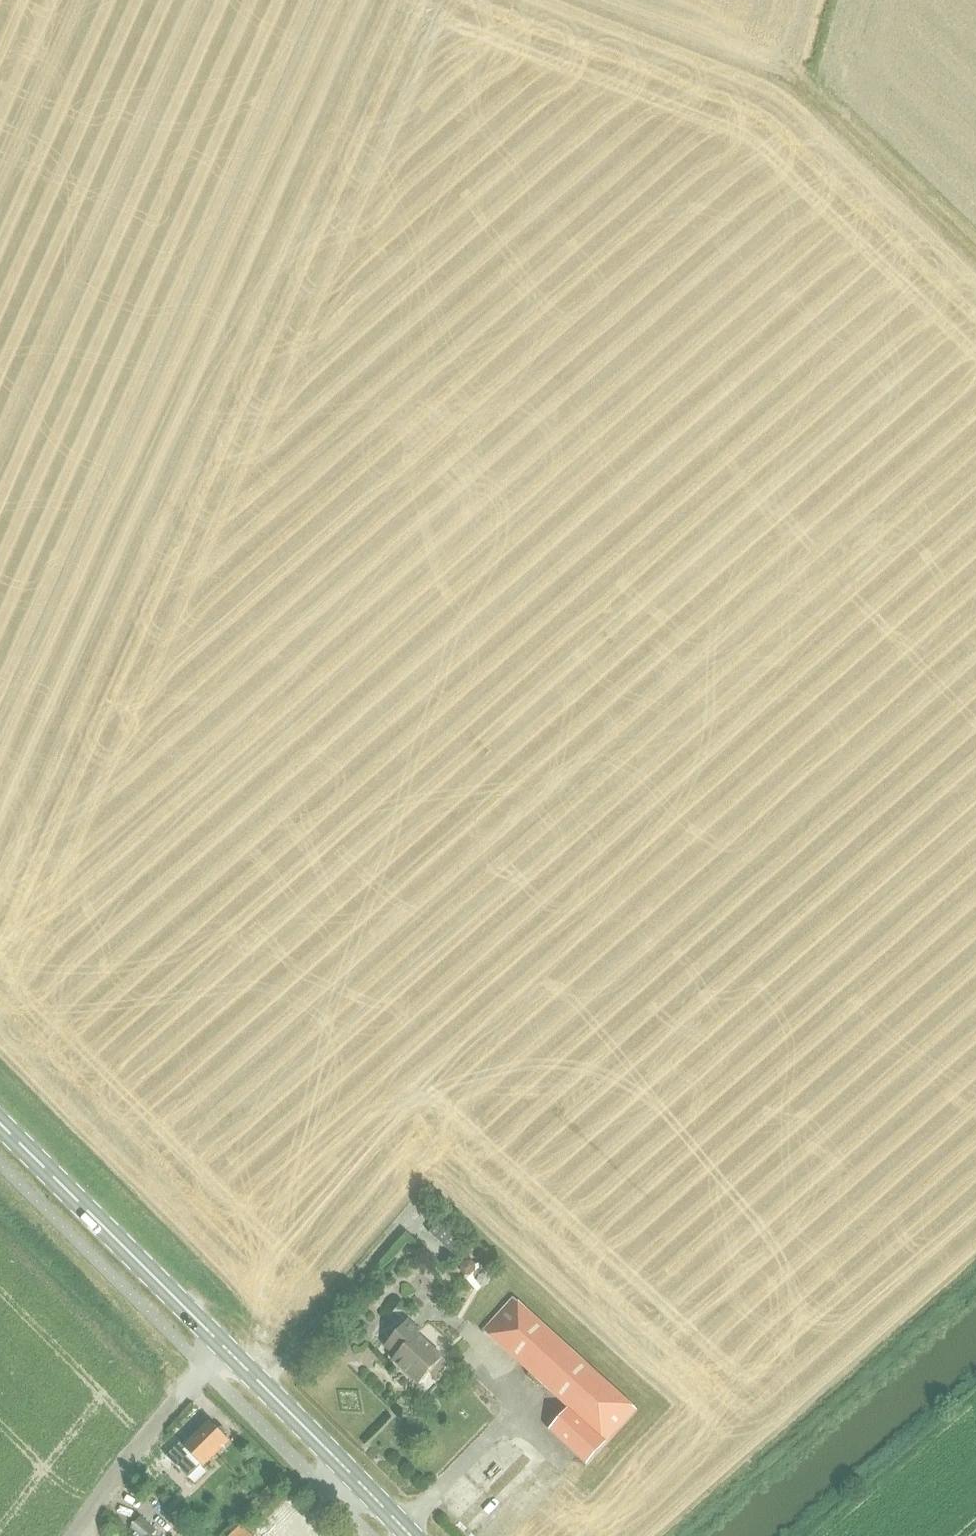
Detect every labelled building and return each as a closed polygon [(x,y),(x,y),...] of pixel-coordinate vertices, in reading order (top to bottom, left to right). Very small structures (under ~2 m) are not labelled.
[(463,1247),(437,1223),(428,1232),(455,1256),(463,1247)] [(465,1263),(460,1268),(460,1274),(464,1277),(470,1277),(475,1272),(474,1266),(470,1263),(465,1263)] [(587,1463),(636,1409),(513,1298),(483,1331),(568,1408),(549,1429),(587,1463)] [(448,1363),(442,1358),(417,1335),(420,1331),(408,1321),(385,1346),(396,1356),(392,1360),(419,1384),(429,1373),(435,1378),(448,1363)] [(187,1478),(201,1465),(203,1466),(228,1441),(227,1439),(228,1434),(221,1428),(217,1429),(209,1421),(184,1446),(172,1434),(161,1446),(159,1450),(187,1478)] [(139,1517),(129,1529),(137,1535),(150,1535),(155,1531),(139,1517)] [(232,1535),(250,1535),(241,1527),(232,1535)]
